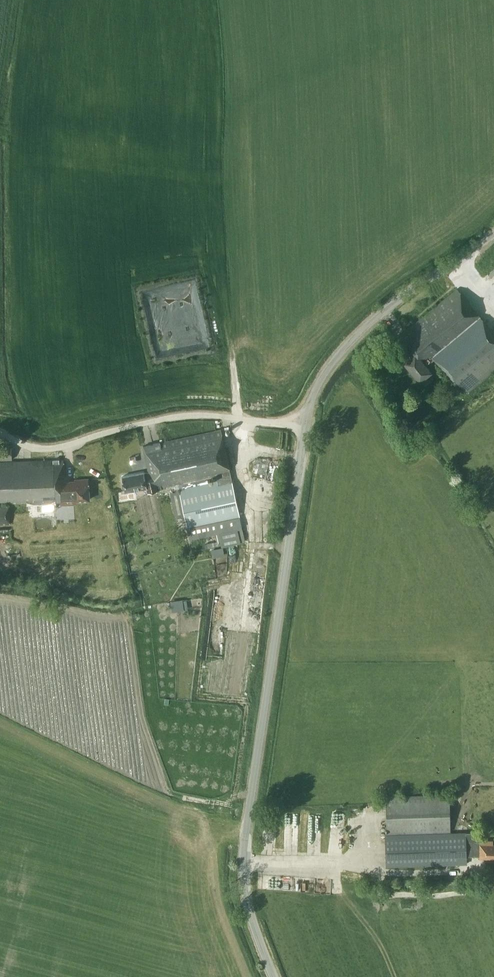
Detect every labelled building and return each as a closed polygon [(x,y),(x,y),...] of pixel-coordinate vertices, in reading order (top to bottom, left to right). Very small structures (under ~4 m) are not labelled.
[(461,385),(467,392),(493,369),(493,329),(492,330),(456,288),(396,338),(411,356),(405,361),(420,380),(431,371),(427,365),(434,359),(459,388),(461,385)] [(147,487),(148,491),(157,489),(157,486),(159,485),(160,488),(178,484),(188,528),(240,518),(223,430),(145,445),(150,471),(123,476),(125,491),(147,487)] [(12,459),(12,446),(0,447),(0,460),(12,459)] [(90,500),(89,479),(75,479),(75,481),(65,482),(64,459),(0,462),(0,503),(62,501),(62,500),(68,500),(69,502),(74,502),(75,499),(76,499),(76,500),(90,500)] [(128,493),(120,493),(120,501),(129,501),(128,493)] [(10,524),(10,504),(0,504),(0,524),(10,524)] [(212,546),(242,542),(240,528),(222,530),(223,540),(211,541),(212,546)] [(173,601),(175,610),(185,608),(183,599),(173,601)] [(387,833),(451,831),(449,793),(386,795),(387,833)] [(334,813),(334,824),(347,823),(347,813),(334,813)] [(493,843),(493,839),(480,840),(480,831),(386,834),(386,865),(467,863),(467,855),(480,855),(480,857),(493,857),(493,843)] [(323,833),(312,833),(313,841),(323,840),(323,833)]
